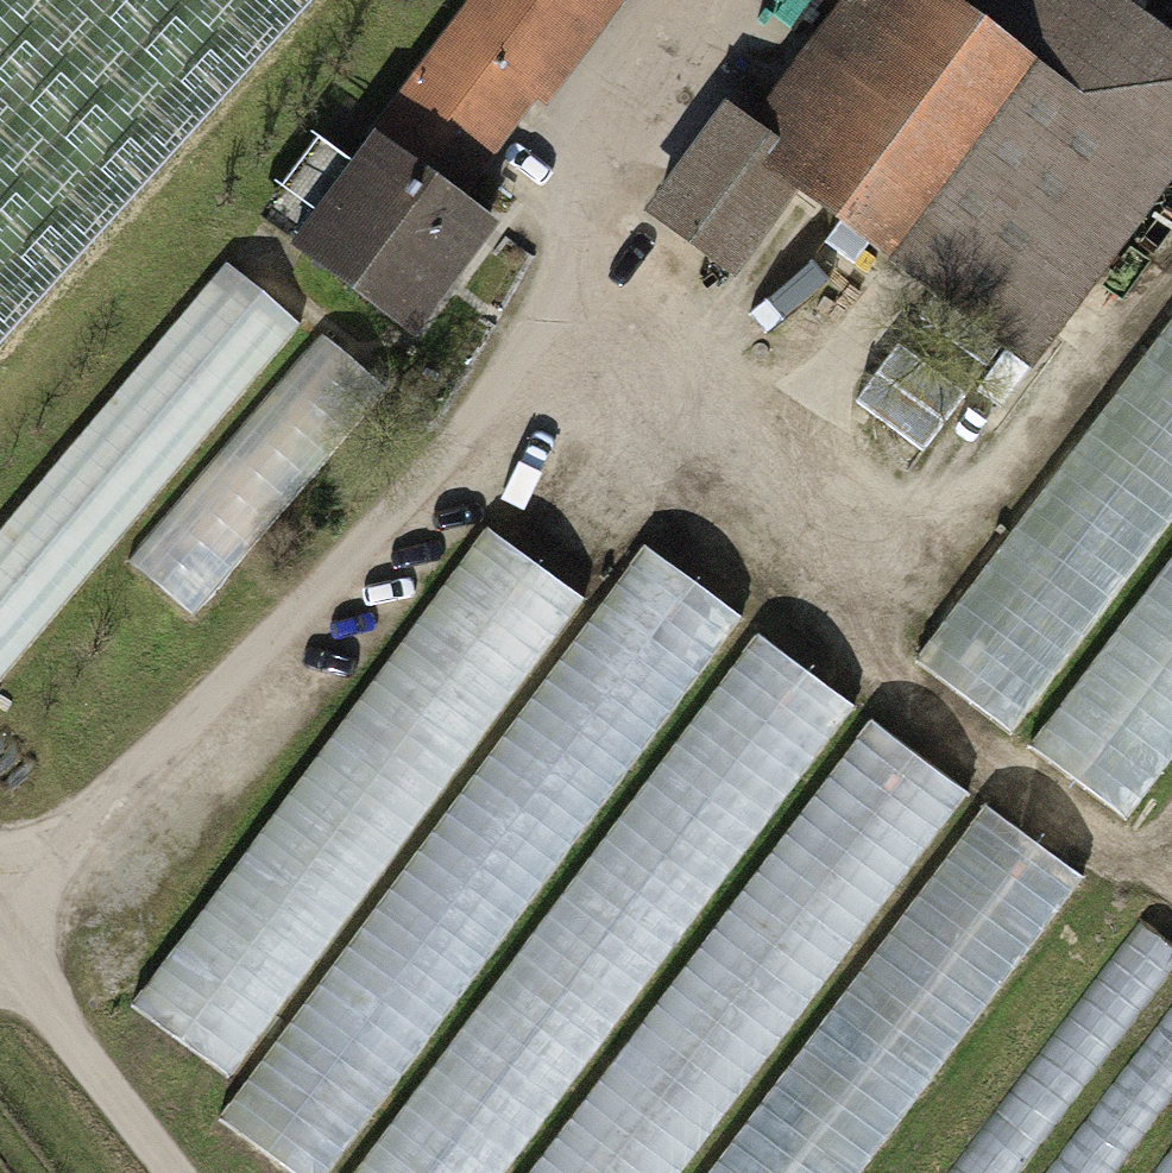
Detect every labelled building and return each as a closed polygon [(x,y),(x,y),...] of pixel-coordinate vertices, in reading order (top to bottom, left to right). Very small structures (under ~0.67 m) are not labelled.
[(319,0),(0,0),(0,351),(319,0)] [(297,257),(433,354),(520,232),(489,188),(625,0),(482,0),(297,257)] [(772,160),(744,140),(689,216),(749,259),(807,178),(1062,360),(1171,207),(1171,26),(1136,0),(888,0),(772,160)] [(293,327),(223,268),(0,533),(0,676),(293,327)] [(1011,730),(1171,519),(1171,328),(919,661),(1011,730)] [(316,338),(127,560),(196,618),(385,396),(316,338)] [(136,1010),(228,1078),(578,605),(486,537),(136,1010)] [(291,1172),(327,1172),(738,624),(641,552),(217,1118),(291,1172)] [(1128,821),(1171,761),(1171,559),(1030,748),(1128,821)] [(850,714),(753,641),(356,1172),(507,1172),(850,714)] [(961,799),(866,728),(531,1172),(680,1172),(961,799)] [(1081,884),(984,810),(708,1172),(860,1172),(1081,884)] [(1171,970),(1171,951),(1143,929),(956,1172),(1017,1172),(1171,970)] [(1171,1093),(1171,1008),(1048,1172),(1112,1172),(1171,1093)] [(1159,1172),(1171,1172),(1171,1156),(1159,1172)]
